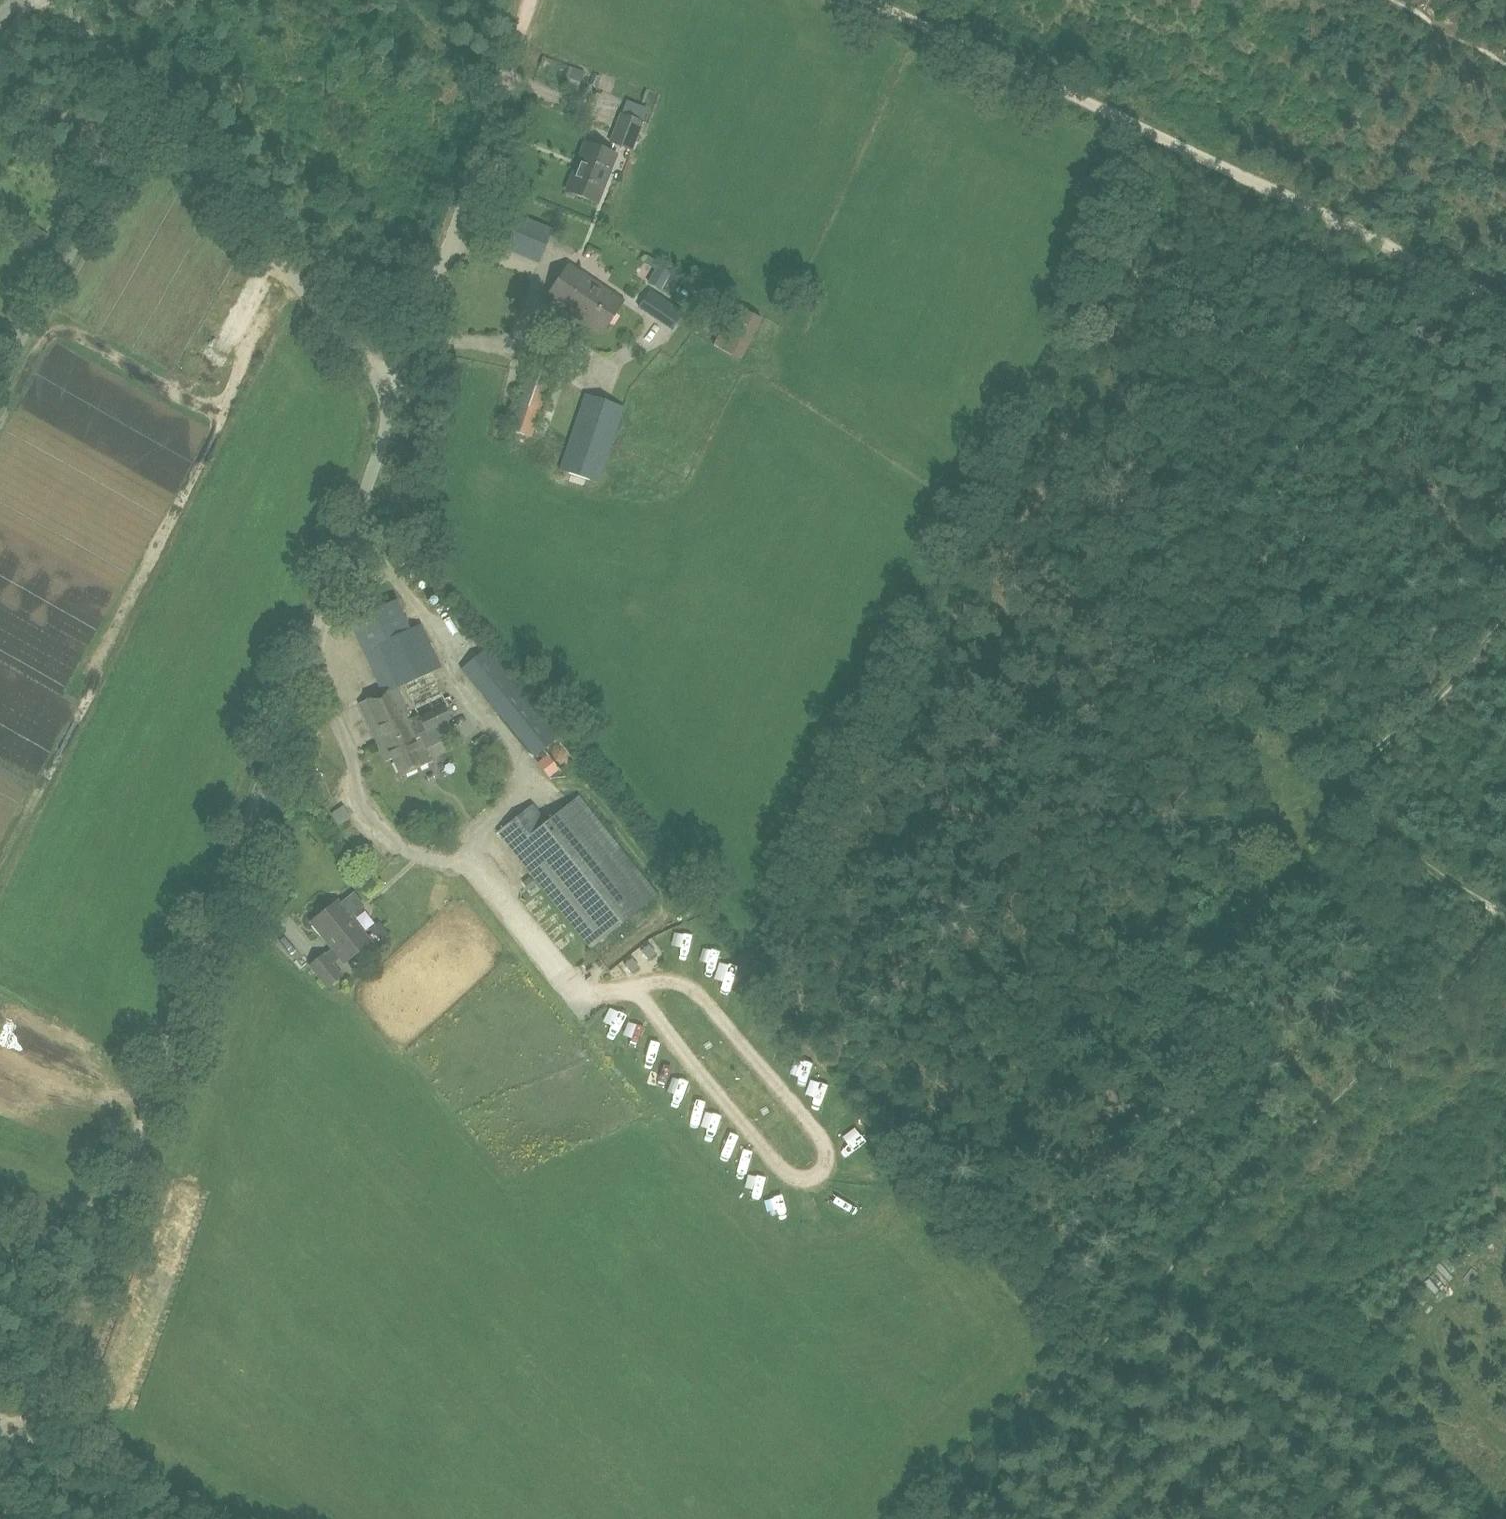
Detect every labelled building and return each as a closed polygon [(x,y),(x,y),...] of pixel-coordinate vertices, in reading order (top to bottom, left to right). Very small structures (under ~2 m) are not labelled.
[(630,151),(642,121),(620,112),(609,142),(630,151)] [(596,203),(615,154),(585,142),(566,191),(596,203)] [(538,263),(552,230),(515,214),(501,247),(538,263)] [(601,335),(624,301),(568,263),(545,298),(601,335)] [(671,330),(683,312),(650,289),(636,308),(671,330)] [(530,437),(551,373),(529,365),(507,429),(530,437)] [(597,483),(623,406),(585,393),(559,470),(597,483)] [(410,629),(396,600),(349,621),(382,692),(358,703),(385,762),(392,759),(400,775),(430,760),(418,733),(451,718),(448,713),(458,709),(455,702),(453,703),(450,697),(445,699),(432,672),(441,668),(421,624),(410,629)] [(484,651),(451,601),(434,612),(468,663),(460,670),(532,758),(543,749),(547,755),(538,761),(548,776),(558,770),(576,761),(557,737),(486,649),(484,651)] [(454,718),(440,726),(453,751),(468,743),(454,718)] [(658,894),(578,795),(546,822),(532,804),(497,832),(591,948),(658,894)] [(344,963),(369,943),(337,902),(311,922),(334,950),(324,957),(323,955),(310,965),(328,987),(340,977),(330,964),(339,956),(344,963)] [(648,960),(656,954),(649,945),(641,951),(648,960)] [(639,967),(632,959),(624,965),(631,974),(639,967)]
